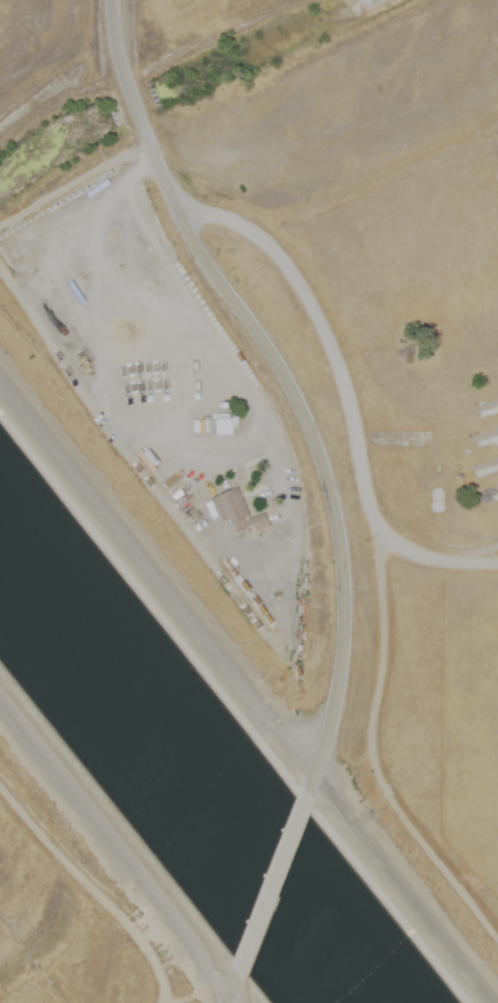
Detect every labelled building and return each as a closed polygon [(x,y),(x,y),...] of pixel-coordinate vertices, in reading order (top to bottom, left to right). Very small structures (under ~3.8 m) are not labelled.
[(215,433),(214,411),(237,410),(238,432),(215,433)] [(237,486),(246,514),(240,517),(243,528),(233,533),(228,516),(216,521),(210,499),(237,486)] [(239,515),(243,528),(259,524),(255,510),(239,515)]
